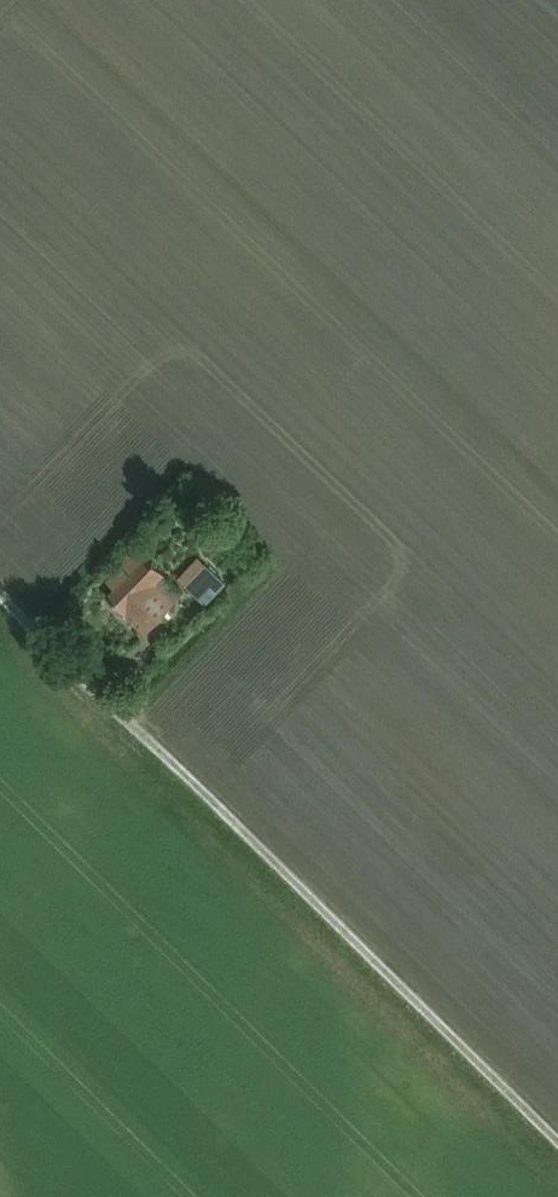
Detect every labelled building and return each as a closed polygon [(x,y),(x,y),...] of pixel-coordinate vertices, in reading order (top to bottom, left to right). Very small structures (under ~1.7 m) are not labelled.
[(143,632),(172,602),(153,584),(162,575),(135,549),(104,581),(114,590),(107,597),(143,632)]
